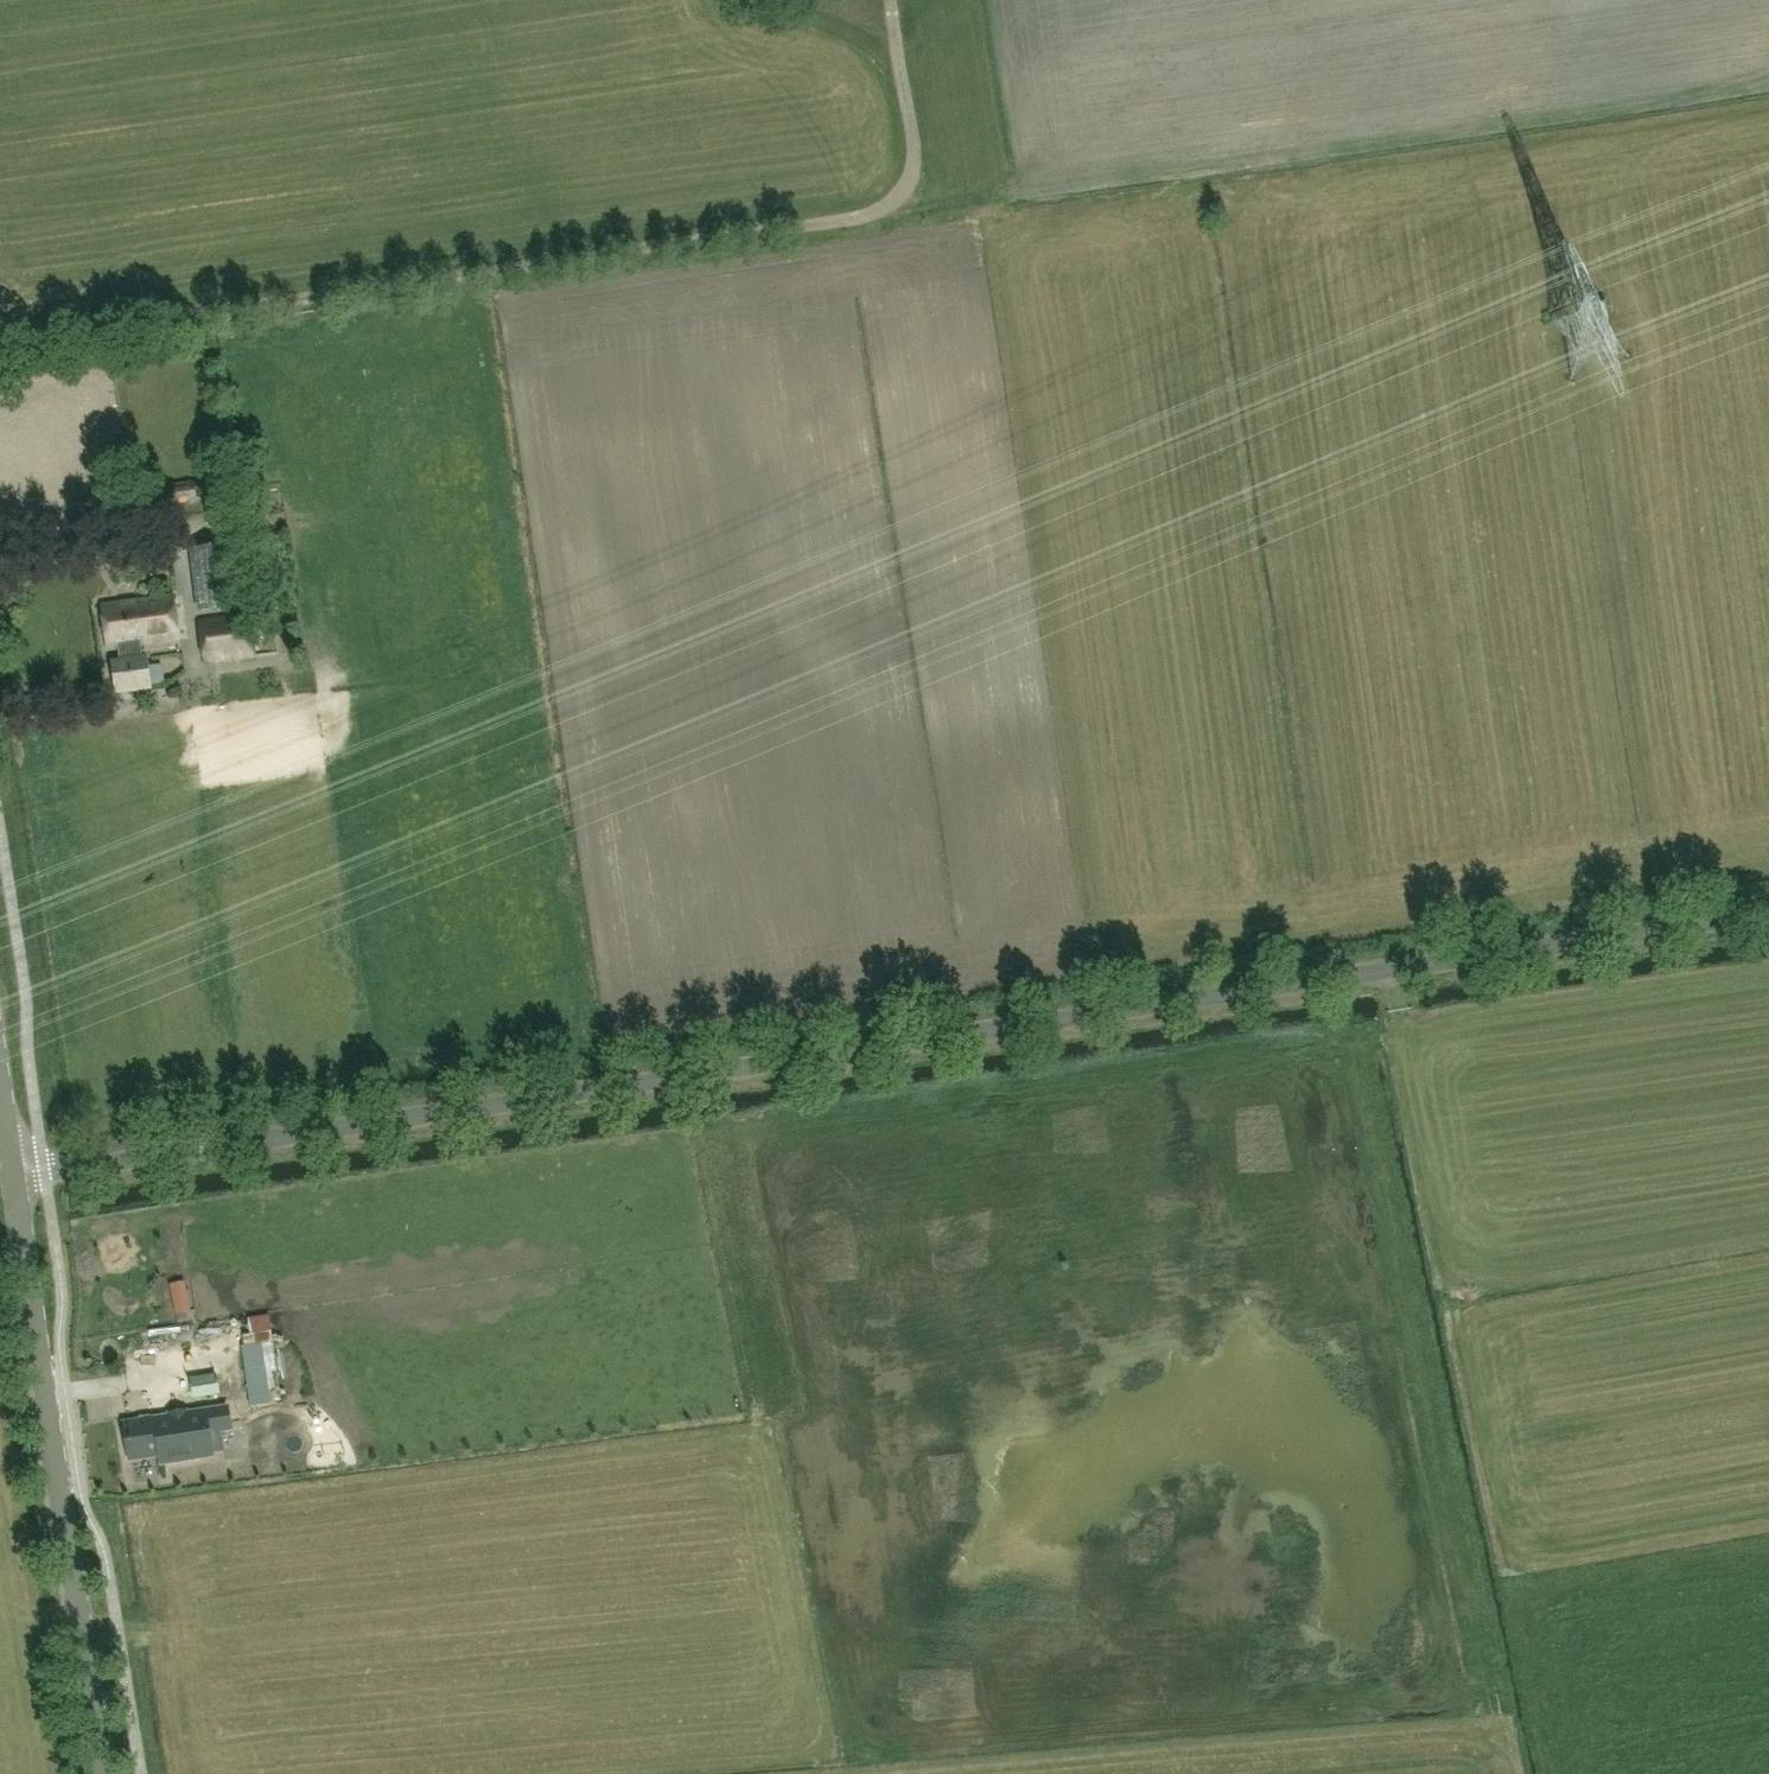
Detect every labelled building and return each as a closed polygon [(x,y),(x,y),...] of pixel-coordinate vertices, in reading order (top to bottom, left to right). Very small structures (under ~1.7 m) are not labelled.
[(203,500),(202,485),(186,481),(186,483),(175,484),(175,482),(160,490),(161,505),(177,507),(177,505),(188,504),(189,506),(203,500)] [(190,551),(198,615),(245,609),(237,545),(190,551)] [(122,660),(114,661),(118,691),(149,687),(146,657),(144,657),(142,645),(179,640),(173,594),(102,604),(108,648),(120,646),(122,660)] [(198,622),(203,661),(255,654),(249,615),(198,622)] [(149,655),(148,675),(160,675),(160,655),(149,655)] [(286,1404),(272,1320),(239,1325),(253,1410),(286,1404)] [(221,1394),(217,1372),(190,1376),(193,1397),(218,1395),(221,1394)] [(162,1384),(147,1384),(148,1413),(163,1412),(162,1384)] [(167,1417),(123,1423),(129,1462),(160,1457),(161,1463),(213,1456),(212,1452),(224,1450),(221,1430),(232,1429),(228,1407),(185,1414),(185,1413),(184,1413),(172,1415),(170,1415),(171,1416),(167,1417)]
